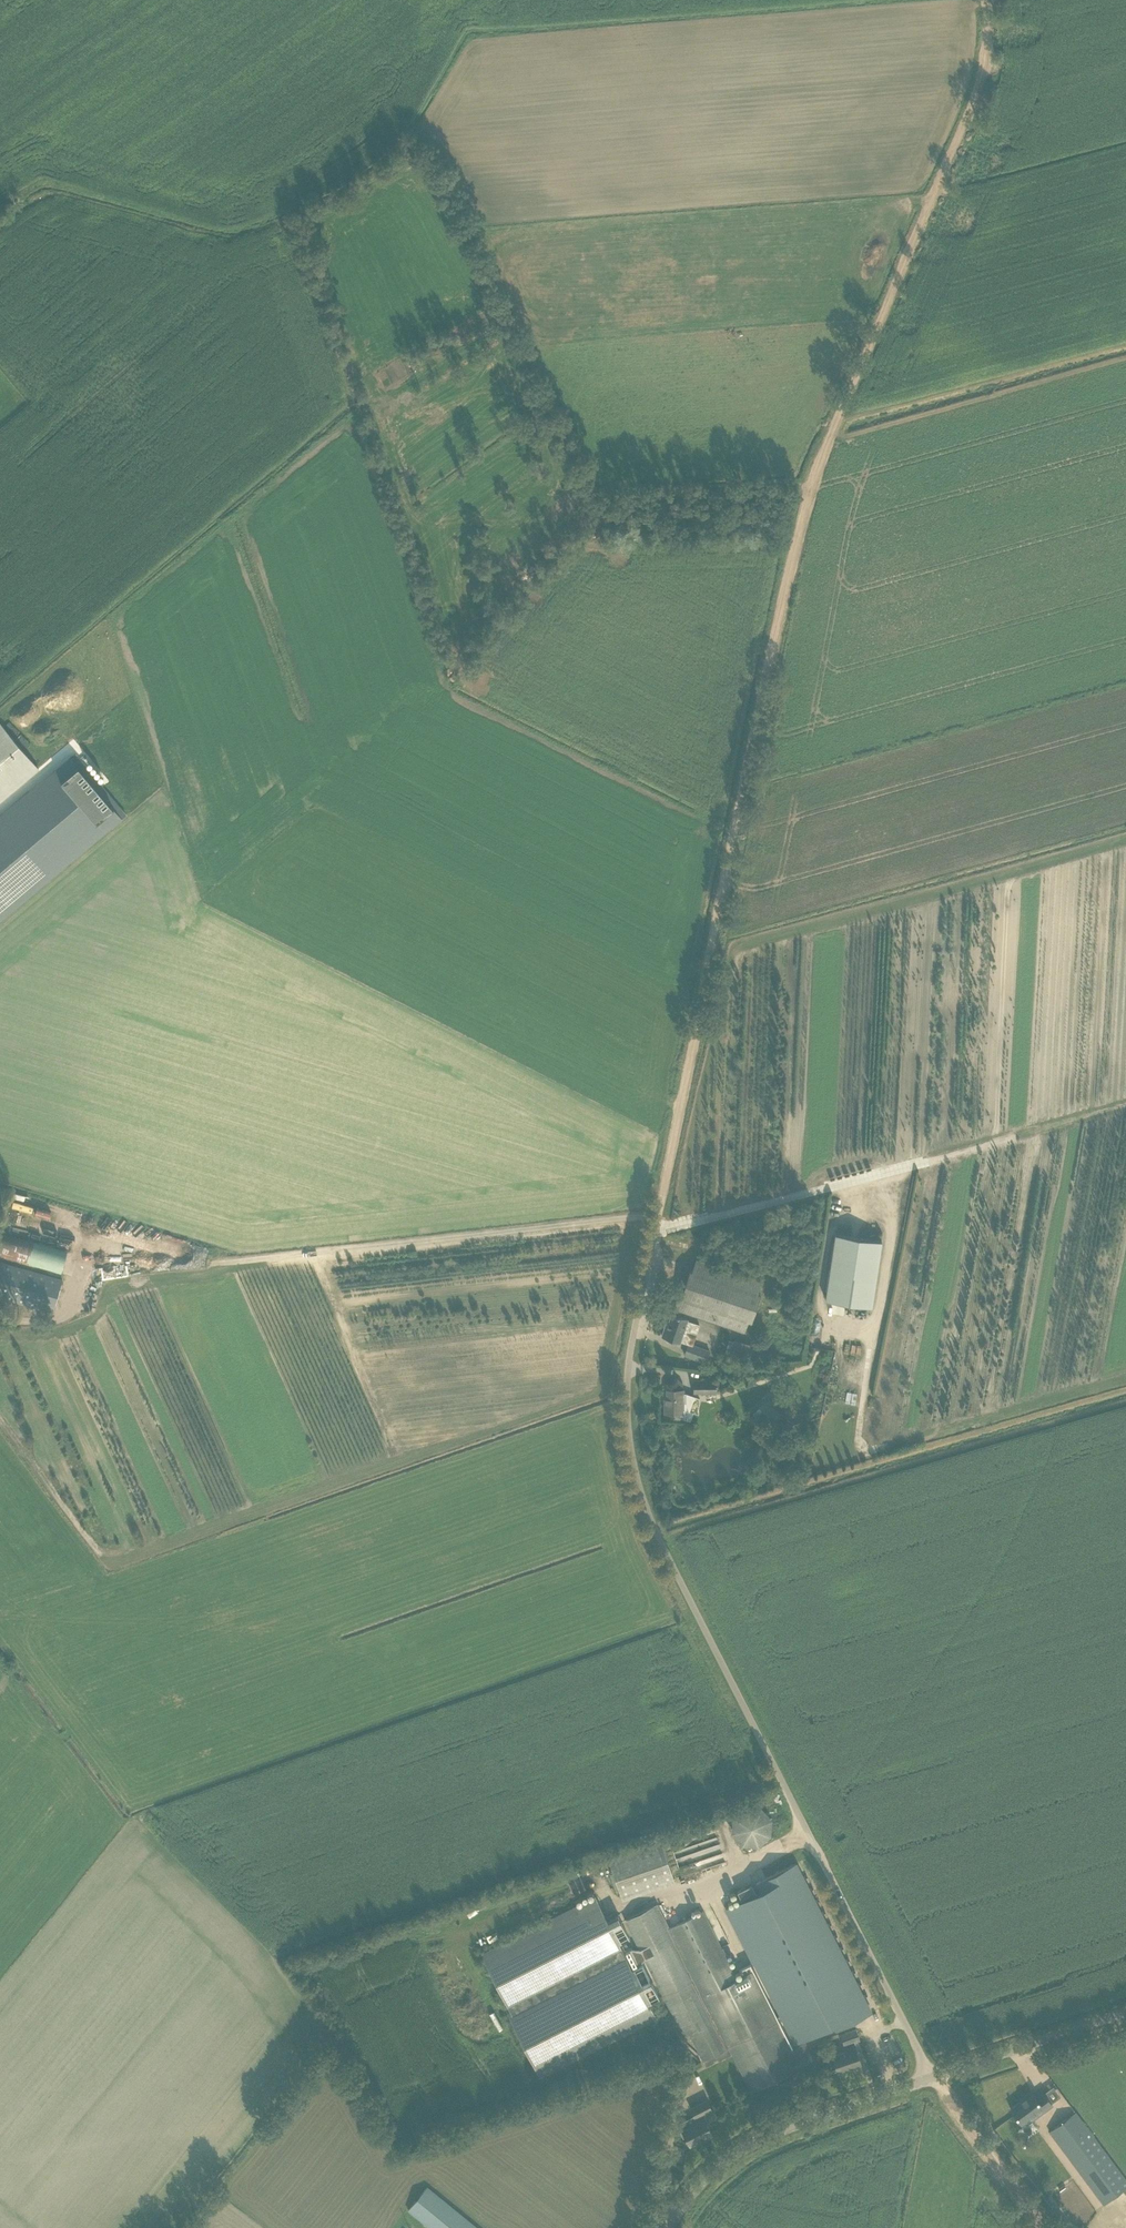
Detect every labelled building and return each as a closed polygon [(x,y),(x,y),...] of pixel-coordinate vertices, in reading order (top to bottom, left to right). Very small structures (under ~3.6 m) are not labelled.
[(41,772),(0,724),(0,805),(41,772)] [(0,816),(0,921),(126,815),(102,787),(98,790),(70,757),(0,816)] [(47,1206),(46,1217),(79,1221),(81,1210),(47,1206)] [(55,1237),(56,1231),(36,1226),(34,1232),(55,1237)] [(871,1307),(881,1241),(835,1234),(825,1300),(871,1307)] [(674,1308),(743,1331),(746,1320),(750,1321),(759,1294),(756,1292),(760,1280),(697,1258),(692,1271),(690,1270),(684,1286),(682,1285),(674,1308)] [(52,1314),(62,1279),(0,1261),(0,1300),(52,1314)] [(665,1327),(661,1336),(676,1341),(677,1340),(688,1344),(684,1355),(708,1363),(712,1351),(695,1345),(702,1325),(690,1320),(690,1319),(681,1316),(682,1315),(680,1315),(679,1315),(677,1315),(671,1313),(666,1327),(665,1327)] [(724,1352),(757,1363),(761,1350),(750,1347),(751,1344),(733,1339),(733,1341),(728,1340),(724,1352)] [(693,1393),(716,1394),(716,1381),(694,1380),(693,1393)] [(691,1410),(695,1395),(683,1392),(683,1389),(667,1389),(667,1404),(664,1404),(664,1413),(673,1413),(673,1415),(692,1420),(694,1411),(691,1410)] [(768,1390),(749,1410),(752,1412),(770,1393),(768,1390)] [(750,1807),(749,1807),(747,1807),(746,1808),(744,1808),(743,1809),(741,1809),(740,1811),(738,1812),(737,1813),(736,1815),(735,1815),(734,1817),(733,1819),(733,1820),(732,1822),(732,1823),(732,1824),(732,1826),(732,1828),(732,1830),(733,1832),(733,1833),(734,1835),(735,1836),(736,1837),(737,1839),(738,1840),(739,1841),(740,1842),(741,1843),(743,1843),(745,1844),(747,1845),(749,1845),(752,1845),(754,1845),(757,1845),(758,1844),(759,1844),(761,1843),(763,1842),(765,1840),(766,1838),(767,1837),(768,1836),(769,1835),(769,1833),(770,1831),(770,1829),(770,1827),(770,1826),(770,1825),(770,1824),(770,1823),(770,1821),(769,1819),(769,1818),(768,1817),(767,1816),(767,1815),(766,1813),(764,1812),(764,1811),(763,1811),(761,1810),(761,1809),(759,1808),(757,1808),(754,1807),(752,1807),(751,1807),(750,1807)] [(607,1856),(622,1898),(674,1880),(660,1838),(607,1856)] [(833,2031),(867,2014),(792,1866),(761,1882),(760,1880),(752,1884),(756,1892),(722,1910),(753,1970),(756,1968),(777,2008),(774,2010),(791,2045),(830,2026),(833,2031)] [(507,2012),(539,2077),(656,2018),(648,2002),(659,1997),(642,1964),(632,1969),(619,1943),(629,1938),(617,1915),(607,1921),(595,1896),(481,1953),(510,2011),(507,2012)] [(657,1903),(624,1920),(683,2036),(689,2033),(700,2056),(701,2058),(703,2061),(729,2048),(750,2090),(799,2065),(772,2011),(752,1970),(745,1974),(737,1978),(703,1910),(669,1927),(657,1903)] [(859,2040),(856,2029),(840,2034),(844,2045),(859,2040)] [(813,2059),(804,2041),(791,2048),(800,2066),(813,2059)] [(846,2051),(832,2055),(838,2071),(861,2063),(854,2044),(844,2048),(846,2051)] [(729,2048),(715,2054),(719,2062),(733,2055),(729,2048)] [(1024,2096),(1025,2097),(1010,2108),(1021,2124),(1036,2112),(1038,2115),(1052,2104),(1042,2091),(1035,2096),(1031,2090),(1024,2096)] [(689,2126),(681,2129),(682,2131),(680,2132),(683,2137),(685,2136),(689,2145),(696,2142),(697,2144),(706,2139),(705,2138),(712,2134),(706,2122),(715,2117),(707,2100),(690,2108),(696,2119),(687,2123),(689,2126)] [(1103,2204),(1125,2187),(1125,2179),(1075,2112),(1049,2131),(1103,2204)] [(432,2227),(478,2227),(427,2186),(409,2209),(432,2227)]
